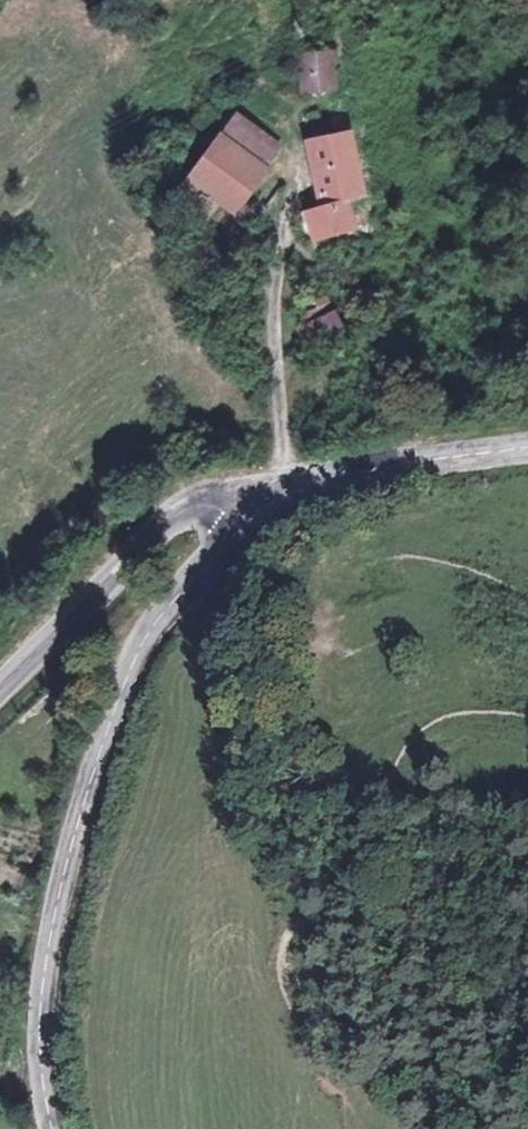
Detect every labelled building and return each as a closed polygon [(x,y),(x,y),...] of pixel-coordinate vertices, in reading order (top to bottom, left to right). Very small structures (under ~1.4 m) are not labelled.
[(349,49),(301,51),(303,88),(351,86),(349,49)] [(295,146),(240,106),(174,195),(209,221),(225,199),(245,214),(295,146)] [(385,197),(365,122),(316,135),(336,208),(316,213),(323,241),(369,229),(362,203),(385,197)] [(302,326),(314,345),(346,325),(334,306),(302,326)]
